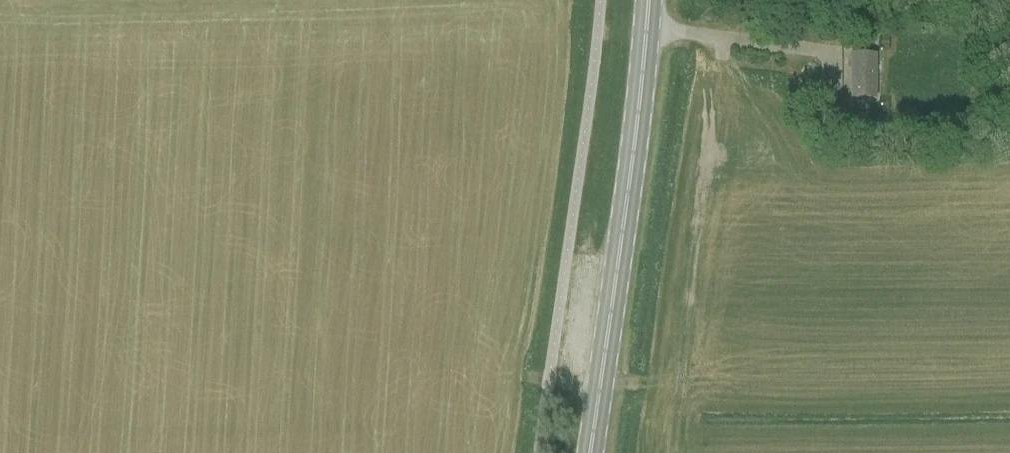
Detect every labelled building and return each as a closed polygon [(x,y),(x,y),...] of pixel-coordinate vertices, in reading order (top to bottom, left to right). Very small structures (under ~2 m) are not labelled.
[(876,55),(852,55),(852,98),(876,98),(876,55)]
